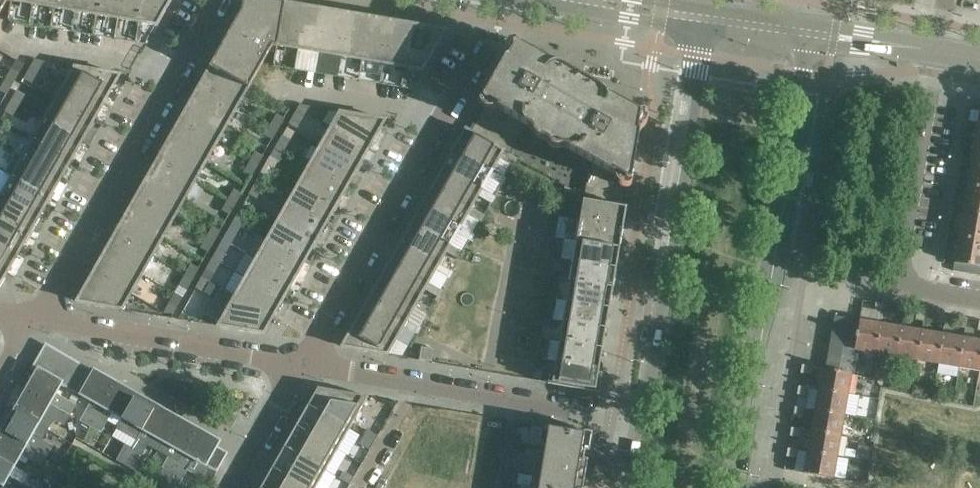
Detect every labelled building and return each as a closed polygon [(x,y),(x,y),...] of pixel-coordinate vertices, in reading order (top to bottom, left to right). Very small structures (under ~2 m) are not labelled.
[(7,1),(12,2),(12,0),(0,0),(0,14),(7,1)] [(33,5),(54,9),(56,0),(34,0),(33,5)] [(54,9),(75,12),(77,0),(56,0),(54,9)] [(75,12),(96,16),(99,0),(77,0),(75,12)] [(96,16),(117,19),(121,0),(99,0),(96,16)] [(157,26),(172,0),(121,0),(117,19),(157,26)] [(285,3),(266,0),(247,0),(211,65),(249,87),(273,45),(277,46),(285,3)] [(299,50),(306,7),(285,3),(277,46),(299,50)] [(299,50),(320,53),(327,10),(306,7),(299,50)] [(341,57),(348,14),(327,10),(320,53),(341,57)] [(341,57),(362,60),(369,18),(348,14),(341,57)] [(383,64),(390,21),(369,18),(362,60),(383,64)] [(423,71),(446,31),(390,21),(383,64),(423,71)] [(639,113),(609,95),(599,94),(557,70),(553,64),(516,43),(515,43),(514,43),(513,44),(513,45),(513,50),(509,57),(504,59),(483,98),(482,99),(483,101),(485,102),(469,130),(509,153),(523,129),(529,129),(531,133),(533,136),(536,139),(540,140),(544,141),(548,141),(550,145),(554,148),(558,150),(562,151),(566,151),(571,150),(590,161),(583,200),(622,206),(626,182),(627,183),(629,183),(630,182),(631,181),(631,180),(638,144),(638,131),(639,121),(640,120),(641,118),(642,116),(641,114),(639,113)] [(30,68),(38,72),(44,61),(35,60),(30,68)] [(249,87),(211,65),(200,84),(239,106),(249,87)] [(104,104),(121,74),(75,66),(66,82),(104,104)] [(38,72),(30,68),(24,79),(32,83),(38,72)] [(5,79),(13,84),(19,73),(11,69),(5,79)] [(5,79),(0,89),(0,90),(7,94),(13,84),(5,79)] [(93,123),(104,104),(66,82),(55,101),(93,123)] [(189,103),(228,124),(239,106),(200,84),(189,103)] [(19,105),(25,95),(18,90),(12,101),(19,105)] [(19,105),(12,101),(6,112),(13,116),(19,105)] [(83,141),(93,123),(55,101),(44,120),(83,141)] [(228,124),(189,103),(178,121),(217,143),(228,124)] [(296,113),(303,117),(309,106),(301,105),(296,113)] [(330,127),(368,149),(385,119),(339,111),(330,127)] [(972,159),(979,161),(979,112),(972,159)] [(303,117),(296,113),(290,124),(297,128),(303,117)] [(271,124),(278,129),(284,118),(277,114),(271,124)] [(72,160),(83,141),(44,120),(34,138),(72,160)] [(217,143),(178,121),(168,140),(206,162),(217,143)] [(278,129),(271,124),(265,135),(272,139),(278,129)] [(368,149),(330,127),(320,146),(358,168),(368,149)] [(512,164),(516,157),(509,153),(469,130),(466,129),(455,148),(493,170),(500,158),(512,164)] [(277,146),(284,150),(290,140),(283,136),(277,146)] [(61,179),(72,160),(34,138),(23,157),(61,179)] [(206,162),(168,140),(157,159),(195,181),(206,162)] [(284,150),(277,146),(271,157),(278,161),(284,150)] [(358,168),(320,146),(309,165),(347,186),(358,168)] [(505,177),(493,170),(455,148),(444,167),(482,189),(489,176),(501,183),(505,177)] [(257,166),(263,156),(256,151),(250,162),(257,166)] [(51,198),(61,179),(23,157),(12,177),(51,198)] [(195,181),(157,159),(146,178),(185,200),(195,181)] [(972,159),(963,211),(979,214),(979,161),(972,159)] [(257,166),(250,162),(244,173),(251,177),(257,166)] [(347,186),(309,165),(298,184),(336,205),(347,186)] [(494,195),(482,189),(444,167),(433,186),(472,207),(479,195),(490,202),(494,195)] [(263,188),(269,177),(262,173),(256,184),(263,188)] [(40,216),(51,198),(12,177),(2,195),(40,216)] [(185,200),(146,178),(135,197),(174,219),(185,200)] [(263,188),(256,184),(250,194),(257,198),(263,188)] [(336,205),(298,184),(287,202),(325,224),(336,205)] [(483,214),(472,207),(433,186),(423,204),(461,226),(468,214),(480,221),(483,214)] [(228,200),(235,204),(241,193),(234,189),(228,200)] [(40,216),(2,195),(0,197),(0,219),(29,235),(40,216)] [(125,216),(163,238),(174,219),(135,197),(125,216)] [(228,200),(222,210),(229,214),(235,204),(228,200)] [(627,207),(624,206),(583,200),(580,221),(623,228),(627,207)] [(325,224),(287,202),(277,221),(315,243),(325,224)] [(473,233),(461,226),(423,204),(412,223),(450,245),(457,233),(469,239),(473,233)] [(242,225),(248,215),(240,211),(234,221),(242,225)] [(963,211),(954,263),(964,265),(974,266),(979,267),(979,214),(963,211)] [(163,238),(125,216),(114,235),(152,257),(163,238)] [(29,235),(0,219),(0,244),(18,254),(29,235)] [(242,225),(234,221),(228,232),(236,236),(242,225)] [(315,243),(277,221),(266,240),(304,262),(315,243)] [(620,248),(623,228),(580,221),(576,241),(620,248)] [(462,252),(450,245),(412,223),(401,242),(440,264),(447,251),(458,258),(462,252)] [(207,237),(214,241),(220,231),(213,227),(207,237)] [(152,257),(114,235),(103,254),(142,276),(152,257)] [(214,241),(207,237),(201,248),(208,252),(214,241)] [(304,262),(266,240),(255,259),(293,280),(304,262)] [(617,268),(620,248),(576,241),(573,261),(617,268)] [(451,270),(440,264),(401,242),(391,261),(429,282),(436,270),(448,277),(451,270)] [(18,254),(0,244),(0,268),(8,273),(18,254)] [(220,263),(226,252),(219,248),(213,259),(220,263)] [(92,273),(131,295),(142,276),(103,254),(92,273)] [(220,263),(213,259),(207,269),(214,273),(220,263)] [(293,280),(255,259),(245,278),(283,299),(293,280)] [(441,289),(429,282),(391,261),(380,280),(418,301),(425,289),(437,296),(441,289)] [(613,288),(617,268),(573,261),(570,281),(613,288)] [(963,272),(964,265),(954,263),(953,270),(963,272)] [(185,275),(193,279),(199,268),(191,264),(185,275)] [(973,274),(974,266),(964,265),(963,272),(973,274)] [(92,273),(76,302),(122,310),(131,295),(92,273)] [(193,279),(185,275),(179,285),(187,289),(193,279)] [(202,277),(196,288),(204,292),(210,281),(202,277)] [(283,299),(245,278),(234,296),(272,318),(283,299)] [(430,308),(418,301),(380,280),(369,298),(408,320),(415,308),(426,314),(430,308)] [(610,309),(613,288),(570,281),(566,301),(610,309)] [(176,308),(182,297),(175,293),(169,304),(176,308)] [(234,296),(217,326),(263,333),(272,318),(234,296)] [(419,327),(408,320),(369,298),(359,317),(397,339),(404,326),(416,333),(419,327)] [(606,329),(610,309),(566,301),(563,321),(606,329)] [(883,313),(884,304),(876,302),(875,312),(883,313)] [(903,317),(905,307),(897,306),(895,316),(903,317)] [(924,320),(925,311),(917,309),(916,319),(924,320)] [(945,324),(946,314),(939,313),(937,323),(945,324)] [(854,350),(860,320),(835,316),(828,356),(854,361),(856,350),(854,350)] [(388,354),(397,339),(359,317),(342,346),(388,354)] [(966,328),(967,318),(959,317),(958,326),(966,328)] [(876,353),(881,323),(860,320),(854,350),(856,350),(876,353)] [(603,349),(606,329),(563,321),(559,341),(603,349)] [(897,357),(902,327),(881,323),(876,353),(897,357)] [(917,360),(922,330),(902,327),(897,357),(917,360)] [(938,364),(943,334),(922,330),(917,360),(938,364)] [(959,367),(964,337),(943,334),(938,364),(959,367)] [(979,368),(979,340),(964,337),(959,367),(979,371),(979,368)] [(599,369),(603,349),(559,341),(556,361),(599,369)] [(66,386),(77,366),(78,364),(67,358),(68,357),(54,348),(50,354),(43,352),(42,351),(33,367),(37,370),(38,368),(63,382),(62,384),(66,386)] [(421,360),(433,362),(435,350),(422,348),(421,360)] [(852,373),(854,361),(828,356),(826,368),(852,373)] [(596,390),(599,369),(556,361),(552,382),(596,390)] [(811,374),(812,366),(802,365),(801,373),(811,374)] [(77,392),(87,375),(88,372),(77,366),(66,386),(77,392)] [(57,394),(62,384),(63,382),(38,368),(37,370),(26,389),(51,404),(56,407),(70,414),(74,406),(64,398),(57,394)] [(848,394),(852,373),(826,368),(822,368),(818,389),(848,394)] [(102,406),(116,381),(94,369),(80,394),(102,406)] [(123,418),(137,393),(116,381),(102,406),(123,418)] [(807,395),(808,387),(798,386),(797,394),(807,395)] [(318,388),(308,405),(350,429),(368,396),(318,388)] [(39,424),(51,404),(26,389),(14,410),(39,424)] [(844,415),(848,394),(818,389),(815,410),(844,415)] [(143,429),(157,405),(137,393),(123,418),(143,429)] [(164,441),(178,416),(157,405),(143,429),(140,435),(132,449),(140,453),(149,443),(153,435),(164,441)] [(308,405),(296,426),(338,449),(350,429),(308,405)] [(803,416),(805,408),(795,406),(794,414),(803,416)] [(65,422),(70,414),(56,407),(53,418),(65,422)] [(91,425),(99,412),(88,408),(83,421),(91,425)] [(28,445),(39,424),(14,410),(2,430),(28,445)] [(841,436),(844,415),(815,410),(811,431),(841,436)] [(99,430),(108,420),(99,412),(91,425),(99,430)] [(181,459),(198,428),(178,416),(164,441),(174,447),(170,455),(165,467),(173,472),(181,459)] [(549,425),(549,427),(541,426),(538,447),(585,455),(586,451),(590,452),(593,432),(549,425)] [(296,426),(284,446),(326,470),(338,449),(296,426)] [(800,437),(801,429),(791,427),(790,435),(800,437)] [(226,453),(216,447),(220,440),(198,428),(181,459),(173,472),(181,476),(190,466),(194,458),(206,465),(207,464),(217,470),(226,453)] [(368,429),(364,437),(374,443),(378,435),(368,429)] [(28,445),(2,430),(0,434),(0,457),(16,465),(22,455),(29,459),(42,463),(46,455),(33,448),(28,445)] [(837,456),(841,436),(811,431),(808,451),(837,456)] [(132,449),(140,435),(129,432),(124,444),(132,449)] [(510,442),(519,443),(520,433),(512,432),(510,442)] [(364,437),(360,443),(370,450),(374,443),(364,437)] [(51,447),(41,439),(33,448),(46,455),(51,447)] [(273,467),(309,487),(316,487),(326,470),(284,446),(273,467)] [(584,459),(585,455),(538,447),(531,487),(538,487),(583,487),(588,459),(584,459)] [(796,458),(798,450),(788,448),(787,456),(796,458)] [(510,450),(506,472),(505,471),(503,482),(518,485),(520,485),(526,453),(510,450)] [(834,477),(837,456),(808,451),(804,473),(834,477)] [(16,465),(0,457),(0,484),(4,486),(7,487),(26,487),(17,480),(10,476),(16,465)] [(261,487),(309,487),(273,467),(261,487)] [(344,471),(340,478),(350,484),(354,477),(344,471)]
